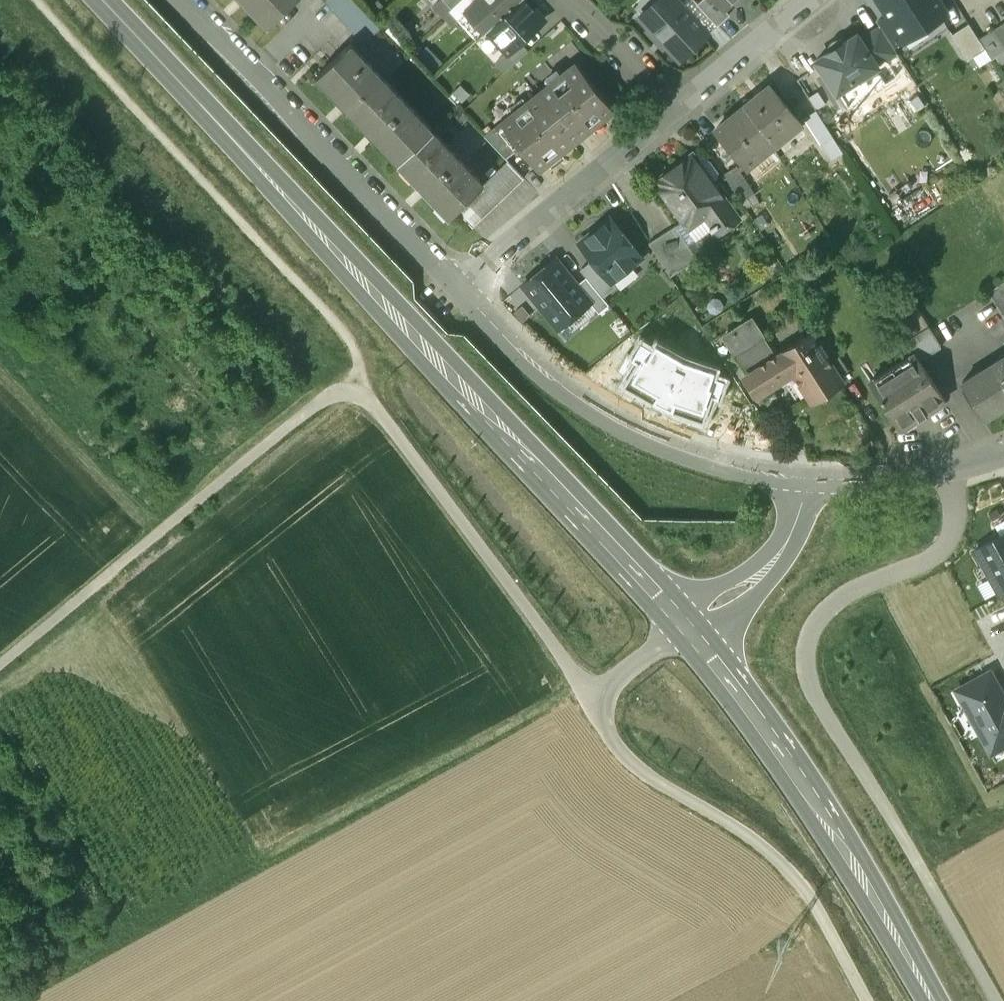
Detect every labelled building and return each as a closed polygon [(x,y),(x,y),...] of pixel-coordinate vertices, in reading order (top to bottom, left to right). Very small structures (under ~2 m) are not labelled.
[(271,22),(295,0),(251,0),(271,22)] [(357,0),(328,0),(325,3),(363,44),(382,26),(357,0)] [(434,5),(443,15),(451,7),(459,0),(439,0),(434,5)] [(451,7),(443,15),(452,24),(457,19),(466,11),(477,0),(459,0),(451,7)] [(466,11),(485,32),(487,30),(520,0),(477,0),(466,11)] [(487,30),(507,52),(508,52),(520,41),(544,19),(526,0),(520,0),(487,30)] [(678,0),(662,0),(658,4),(655,1),(639,16),(680,60),(709,33),(678,0)] [(716,0),(701,0),(697,3),(717,26),(729,14),(724,9),(716,0)] [(724,9),(733,0),(716,0),(724,9)] [(903,40),(904,41),(925,28),(922,23),(944,8),(939,0),(877,0),(887,15),(903,40)] [(877,22),(880,26),(893,47),(903,40),(887,15),(877,22)] [(994,30),(1003,46),(1003,23),(994,30)] [(893,47),(880,26),(860,39),(877,66),(897,53),(893,47)] [(979,39),(991,58),(1003,50),(1003,46),(994,30),(979,39)] [(860,39),(857,34),(844,43),(841,38),(835,38),(829,43),(827,48),(829,51),(816,60),(837,92),(857,79),(860,84),(879,72),(876,67),(877,66),(860,39)] [(520,41),(508,52),(507,52),(495,62),(504,72),(528,50),(520,41)] [(571,42),(489,107),(501,122),(576,63),(595,86),(606,77),(590,58),(584,58),(571,42)] [(381,77),(351,45),(320,74),(344,99),(340,104),(346,111),(381,77)] [(501,122),(497,125),(517,149),(520,146),(538,169),(613,110),(595,86),(576,63),(501,122)] [(432,131),(381,77),(346,111),(348,112),(352,108),(373,130),(369,135),(376,142),(381,138),(402,161),(432,131)] [(801,122),(771,86),(746,107),(772,139),(776,143),(801,122)] [(817,106),(805,113),(827,154),(840,147),(817,106)] [(746,107),(718,130),(748,166),(750,165),(746,161),(772,139),(746,107)] [(483,185),(432,131),(402,161),(424,184),(419,188),(427,197),(432,192),(452,214),(456,211),(483,185)] [(693,154),(654,182),(686,226),(704,213),(725,198),(693,154)] [(508,161),(489,180),(505,197),(524,178),(508,161)] [(754,192),(738,167),(726,175),(742,200),(754,192)] [(483,185),(456,211),(473,228),(500,201),(484,184),(483,185)] [(725,198),(704,213),(718,233),(740,219),(725,198)] [(642,257),(610,216),(579,242),(593,259),(611,282),(612,281),(642,257)] [(677,227),(650,244),(672,277),(698,260),(677,227)] [(558,327),(589,302),(590,301),(576,284),(555,257),(522,284),(558,327)] [(616,286),(612,281),(611,282),(593,259),(580,269),(586,276),(603,297),(616,286)] [(590,301),(589,302),(598,312),(608,304),(603,297),(586,276),(576,284),(590,301)] [(991,290),(1003,310),(1003,282),(991,290)] [(755,317),(725,336),(761,392),(795,369),(812,395),(841,377),(812,332),(778,354),(755,317)] [(930,326),(909,340),(917,352),(921,359),(942,345),(930,326)] [(714,368),(682,357),(656,341),(652,347),(641,341),(633,355),(627,352),(617,370),(628,377),(623,384),(653,401),(654,399),(672,407),(671,409),(703,420),(705,413),(706,413),(712,395),(718,397),(724,379),(712,375),(714,368)] [(917,352),(872,380),(901,425),(946,397),(921,359),(917,352)] [(965,379),(987,414),(1003,404),(1003,355),(965,379)] [(975,548),(991,576),(998,590),(1000,594),(1003,591),(1003,532),(975,548)] [(998,590),(991,576),(976,584),(984,598),(998,590)] [(990,671),(957,690),(991,752),(1003,745),(1003,696),(990,671)]
